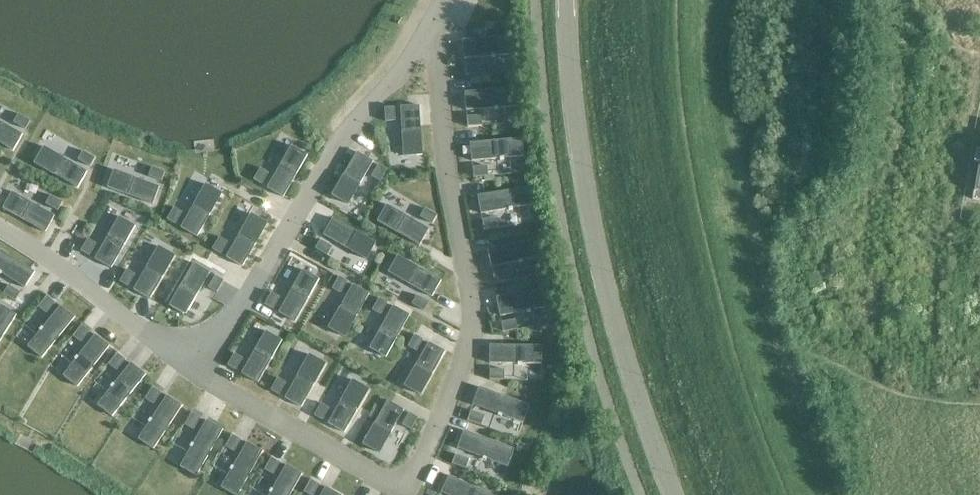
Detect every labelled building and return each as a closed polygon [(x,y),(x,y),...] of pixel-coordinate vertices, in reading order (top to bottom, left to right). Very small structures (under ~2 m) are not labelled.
[(516,54),(515,36),(462,41),(463,59),(490,57),(491,58),(494,58),(494,56),(516,54)] [(479,74),(478,64),(465,65),(466,75),(479,74)] [(517,107),(516,89),(464,93),(465,111),(493,109),(494,110),(497,110),(497,109),(517,107)] [(422,155),(418,106),(400,107),(403,157),(422,155)] [(394,121),(394,108),(384,108),(385,122),(394,121)] [(30,121),(18,114),(13,123),(25,129),(30,121)] [(481,126),(481,116),(467,117),(467,127),(481,126)] [(0,122),(0,144),(13,151),(22,135),(0,122)] [(523,157),(521,139),(469,143),(471,162),(499,159),(499,160),(503,160),(503,159),(523,157)] [(283,197),(307,155),(291,146),(266,188),(283,197)] [(86,172),(43,147),(34,163),(77,188),(86,172)] [(89,167),(94,158),(82,151),(77,160),(89,167)] [(972,200),(979,201),(979,152),(976,151),(974,163),(978,164),(972,200)] [(347,205),(372,162),(356,152),(331,195),(347,205)] [(379,182),(386,170),(378,165),(371,177),(379,182)] [(487,176),(486,166),(473,168),(474,177),(487,176)] [(164,172),(151,167),(148,176),(161,181),(164,172)] [(261,185),(268,173),(260,168),(253,180),(261,185)] [(152,205),(159,187),(113,170),(106,188),(152,205)] [(196,237),(221,194),(205,185),(180,228),(196,237)] [(531,205),(528,187),(477,196),(480,214),(508,209),(508,211),(512,210),(512,209),(531,205)] [(54,216),(11,192),(2,209),(45,232),(54,216)] [(57,211),(62,202),(50,196),(45,204),(57,211)] [(428,229),(386,205),(376,221),(419,246),(428,229)] [(175,225),(182,213),(173,208),(166,220),(175,225)] [(431,224),(436,216),(424,209),(419,217),(431,224)] [(242,267),(267,224),(251,214),(226,257),(242,267)] [(110,269),(135,226),(119,217),(94,259),(110,269)] [(497,227),(496,218),(482,220),(484,230),(497,227)] [(375,243),(332,219),(322,235),(366,260),(375,243)] [(220,254),(227,242),(219,237),(217,240),(213,247),(212,249),(220,254)] [(87,239),(80,251),(89,256),(96,244),(87,239)] [(541,257),(538,239),(487,250),(490,268),(518,262),(518,264),(522,263),(522,261),(541,257)] [(327,256),(331,247),(319,240),(315,249),(327,256)] [(149,299),(174,256),(158,247),(133,290),(149,299)] [(0,251),(0,275),(1,274),(24,288),(34,273),(0,251)] [(440,281),(397,256),(388,273),(431,297),(440,281)] [(185,315),(209,273),(193,263),(169,306),(185,315)] [(126,270),(119,282),(128,287),(135,275),(126,270)] [(294,322),(318,280),(302,270),(278,313),(294,322)] [(508,280),(506,271),(493,274),(495,283),(508,280)] [(216,293),(223,281),(215,276),(208,288),(216,293)] [(340,294),(347,282),(338,277),(331,289),(340,294)] [(344,337),(368,294),(352,285),(328,328),(344,337)] [(15,301),(20,293),(8,286),(3,294),(15,301)] [(552,307),(548,288),(496,298),(499,317),(526,311),(526,313),(530,312),(530,311),(552,307)] [(272,310),(279,298),(271,293),(264,305),(272,310)] [(423,311),(428,303),(416,296),(411,304),(423,311)] [(46,314),(54,303),(47,297),(38,308),(46,314)] [(380,315),(387,303),(378,298),(372,310),(380,315)] [(16,315),(0,305),(0,340),(16,315)] [(41,358),(74,318),(60,306),(42,328),(41,327),(38,330),(40,331),(27,347),(41,358)] [(385,358),(409,315),(392,306),(369,349),(385,358)] [(517,330),(515,320),(501,323),(503,332),(517,330)] [(80,343),(89,332),(81,326),(73,337),(80,343)] [(257,383),(281,341),(265,331),(241,374),(257,383)] [(77,387),(109,346),(94,335),(77,357),(76,356),(74,359),(75,360),(62,376),(77,387)] [(416,352),(422,340),(414,335),(407,347),(416,352)] [(420,395),(444,352),(428,343),(404,386),(420,395)] [(541,364),(541,346),(489,345),(489,364),(517,364),(517,366),(521,366),(521,364),(541,364)] [(116,371),(125,360),(117,354),(108,365),(116,371)] [(235,371),(242,359),(234,354),(227,366),(235,371)] [(301,407),(325,364),(308,355),(284,398),(301,407)] [(111,417),(145,375),(130,363),(113,385),(112,384),(110,387),(111,388),(97,405),(111,417)] [(503,380),(504,370),(490,370),(490,380),(503,380)] [(279,395),(285,383),(277,378),(270,391),(279,395)] [(344,433),(368,390),(352,380),(327,424),(344,433)] [(528,406),(478,387),(472,405),(497,414),(497,416),(501,417),(501,416),(522,423),(528,406)] [(153,405),(161,393),(152,388),(145,399),(153,405)] [(153,449),(181,406),(166,396),(151,419),(149,419),(147,422),(149,423),(137,439),(153,449)] [(378,453),(403,410),(387,401),(362,444),(378,453)] [(322,421),(329,409),(320,404),(313,416),(322,421)] [(480,425),(484,416),(471,411),(467,421),(480,425)] [(193,430),(200,418),(191,413),(184,425),(193,430)] [(410,430),(417,418),(409,413),(402,425),(410,430)] [(196,476),(222,430),(206,420),(192,444),(191,444),(189,447),(190,448),(179,467),(196,476)] [(513,449),(463,431),(456,449),(482,458),(482,459),(485,461),(486,459),(507,467),(513,449)] [(233,452),(240,440),(232,435),(225,447),(233,452)] [(262,451),(246,442),(232,467),(231,466),(229,470),(230,470),(220,488),(233,494),(237,494),(262,451)] [(465,469),(468,460),(455,455),(452,464),(465,469)] [(273,475),(279,463),(271,458),(264,470),(273,475)] [(301,474),(286,465),(272,490),(270,489),(268,492),(270,493),(269,494),(290,494),(301,474)] [(448,476),(440,493),(446,494),(488,494),(448,476)] [(310,480),(303,492),(308,494),(313,494),(319,485),(310,480)]
